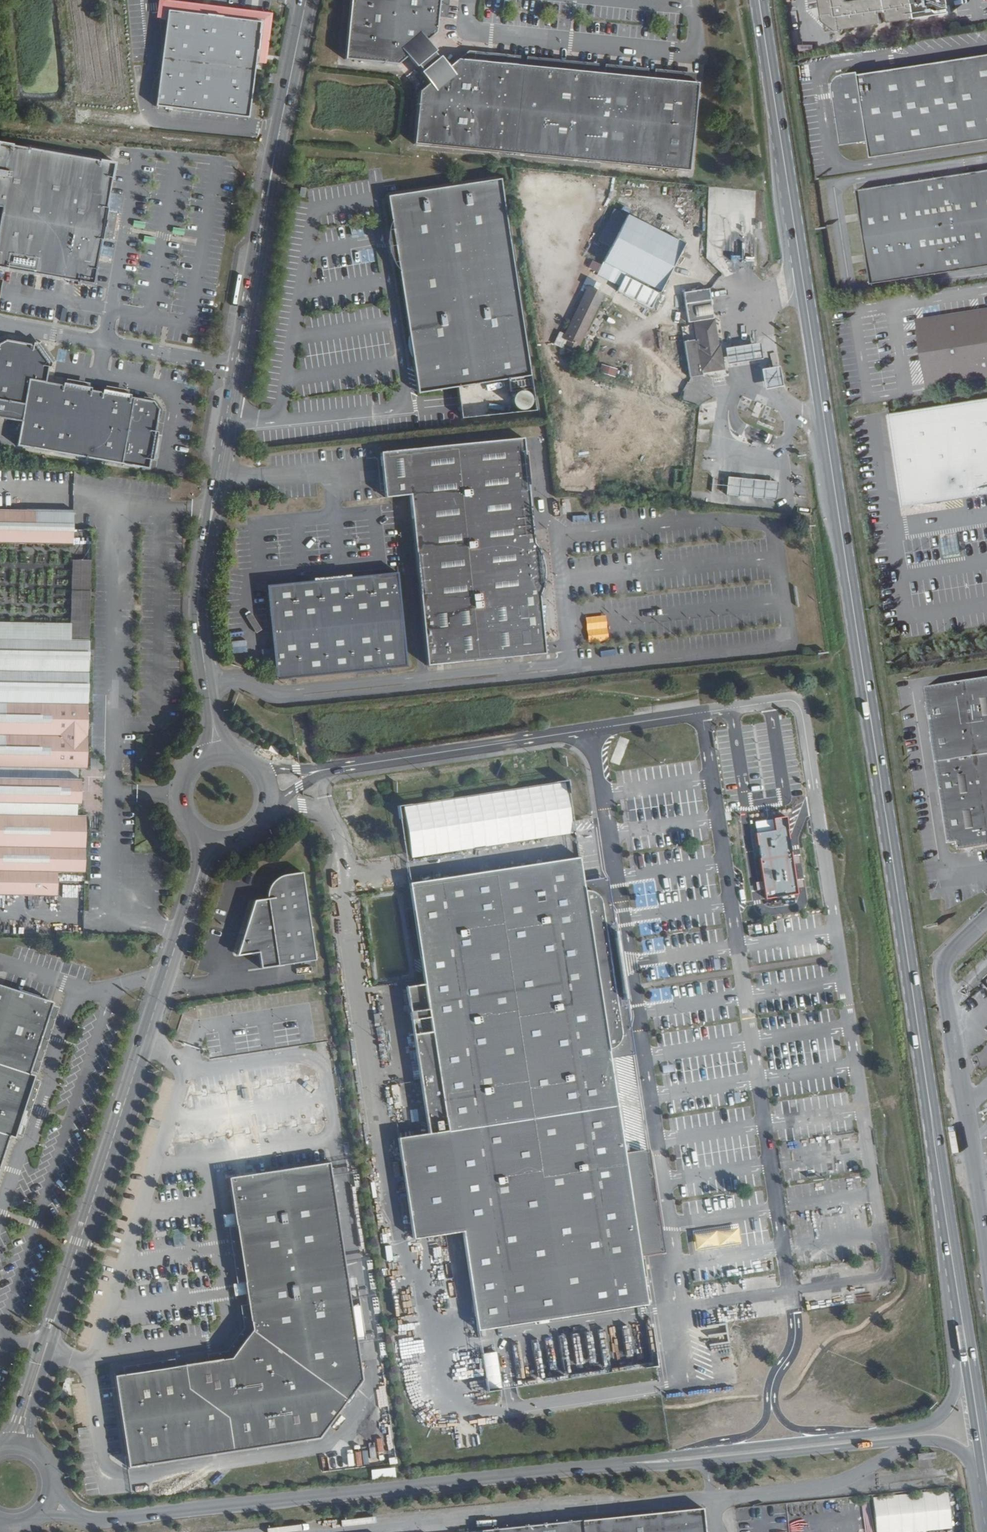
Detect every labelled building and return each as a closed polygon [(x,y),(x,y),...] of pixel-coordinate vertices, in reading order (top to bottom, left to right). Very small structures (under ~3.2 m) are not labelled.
[(399,65),(407,58),(435,35),(438,34),(441,0),(351,0),(344,59),(399,65)] [(824,21),(837,31),(882,23),(880,12),(887,12),(888,23),(916,18),(913,0),(856,0),(848,1),(848,0),(820,0),(824,21)] [(261,24),(168,13),(157,107),(249,118),(261,24)] [(825,32),(837,31),(824,21),(825,32)] [(438,51),(428,41),(407,58),(416,70),(418,68),(421,71),(421,75),(428,83),(450,65),(442,55),(439,56),(437,53),(438,51)] [(474,59),(522,64),(522,55),(475,51),(474,59)] [(862,73),(862,71),(850,73),(850,75),(846,77),(843,78),(841,80),(839,83),(837,86),(836,88),(838,99),(836,99),(843,145),(856,143),(855,140),(870,138),(870,141),(873,156),(986,139),(986,54),(862,73)] [(527,65),(600,72),(601,63),(529,55),(527,65)] [(420,90),(414,144),(692,172),(701,83),(661,79),(656,78),(605,73),(600,72),(527,65),(522,64),(474,59),(459,58),(450,65),(428,83),(420,90)] [(605,73),(656,78),(657,68),(606,63),(605,73)] [(661,79),(697,82),(698,72),(662,69),(661,79)] [(4,214),(0,235),(0,274),(86,289),(86,290),(94,292),(96,284),(95,284),(102,246),(103,242),(102,242),(103,238),(106,222),(106,219),(108,219),(108,215),(107,214),(114,177),(115,177),(116,169),(108,168),(108,169),(4,151),(4,150),(0,149),(0,214),(4,214)] [(872,284),(986,266),(986,169),(857,189),(872,284)] [(399,271),(418,394),(458,388),(509,381),(511,393),(532,389),(530,377),(500,179),(388,197),(391,222),(399,271)] [(653,310),(686,245),(627,216),(603,264),(627,276),(619,293),(653,310)] [(106,222),(103,238),(111,240),(114,224),(106,222)] [(395,266),(399,271),(391,222),(390,226),(389,229),(388,233),(388,236),(388,239),(388,243),(388,248),(390,253),(391,257),(394,263),(395,266)] [(593,260),(589,268),(598,272),(602,265),(593,260)] [(596,288),(580,280),(565,314),(561,313),(554,328),(574,337),(596,288)] [(683,299),(685,321),(712,318),(710,296),(709,289),(682,292),(683,299)] [(927,384),(986,375),(986,310),(924,320),(932,368),(925,369),(927,384)] [(932,368),(924,320),(918,321),(925,369),(932,368)] [(722,347),(719,321),(696,323),(698,338),(688,340),(692,373),(695,373),(695,377),(708,376),(707,370),(725,368),(722,347)] [(762,342),(722,347),(725,368),(764,363),(762,342)] [(4,426),(1,450),(148,475),(150,465),(152,466),(153,462),(151,461),(151,457),(153,446),(154,442),(156,442),(157,438),(155,438),(159,415),(153,407),(130,403),(130,401),(126,400),(126,402),(122,402),(110,400),(106,399),(107,396),(103,396),(102,398),(91,396),(91,394),(87,393),(87,395),(83,394),(71,392),(67,392),(67,390),(63,389),(63,391),(46,388),(49,373),(50,373),(51,369),(50,367),(48,369),(46,366),(39,356),(37,353),(38,349),(34,349),(33,351),(6,345),(0,348),(0,425),(4,426)] [(42,353),(39,356),(46,366),(49,363),(42,353)] [(602,364),(600,372),(617,376),(618,368),(602,364)] [(786,386),(783,366),(764,369),(767,389),(786,386)] [(688,398),(691,390),(682,387),(679,396),(688,398)] [(512,400),(512,403),(513,406),(515,409),(517,410),(520,412),(523,412),(526,411),(529,409),(531,406),(532,404),(532,400),(531,397),(529,395),(527,393),(524,392),(521,392),(518,393),(515,394),(513,397),(512,400)] [(893,414),(901,490),(915,504),(986,491),(986,401),(893,414)] [(535,545),(525,437),(379,452),(382,489),(382,501),(409,498),(425,668),(545,657),(540,598),(543,588),(545,576),(544,567),(542,559),(538,550),(535,545)] [(733,498),(736,479),(699,476),(698,495),(733,498)] [(748,480),(736,479),(733,498),(745,500),(748,480)] [(774,503),(775,483),(748,480),(745,500),(774,503)] [(0,509),(0,545),(73,546),(74,530),(74,511),(0,509)] [(73,546),(0,545),(0,564),(73,565),(71,641),(90,642),(93,530),(74,530),(73,546)] [(274,682),(405,669),(396,575),(388,576),(265,587),(274,682)] [(88,704),(90,642),(71,641),(0,639),(0,702),(88,704)] [(233,641),(233,653),(247,652),(247,641),(233,641)] [(926,688),(950,844),(959,842),(960,850),(977,848),(986,846),(986,678),(926,688)] [(88,704),(0,702),(0,897),(59,897),(59,874),(87,875),(88,815),(80,815),(79,807),(82,805),(82,779),(78,778),(79,770),(88,771),(88,704)] [(777,762),(798,759),(796,746),(776,749),(777,762)] [(571,783),(403,804),(409,856),(577,835),(571,783)] [(676,816),(675,798),(628,800),(629,817),(676,816)] [(584,882),(581,858),(409,884),(424,984),(405,987),(411,1023),(429,1020),(431,1033),(413,1035),(427,1134),(398,1138),(412,1240),(463,1232),(477,1331),(648,1306),(624,1154),(610,1060),(609,1052),(615,1048),(620,1042),(621,1035),(620,1024),(616,992),(600,995),(593,949),(610,947),(604,906),(601,896),(597,894),(596,892),(593,892),(588,891),(586,890),(584,882)] [(313,963),(300,875),(284,877),(282,878),(277,879),(272,883),(270,885),(267,890),(265,893),(264,898),(264,901),(251,903),(234,959),(255,956),(257,972),(313,963)] [(609,878),(584,882),(586,890),(588,891),(593,892),(596,892),(597,894),(601,896),(604,906),(610,947),(593,949),(600,995),(616,992),(620,1024),(621,1035),(620,1042),(615,1048),(609,1052),(610,1060),(635,1057),(609,878)] [(0,989),(0,1154),(5,1139),(9,1141),(11,1138),(29,1081),(30,1078),(25,1076),(26,1074),(48,1007),(49,1005),(1,989),(0,989)] [(48,1007),(26,1074),(33,1076),(55,1010),(48,1007)] [(36,1083),(29,1081),(11,1138),(18,1140),(36,1083)] [(650,1151),(624,1154),(640,1258),(665,1256),(650,1151)] [(230,1239),(229,1246),(229,1255),(229,1257),(230,1261),(231,1264),(232,1267),(233,1269),(236,1274),(237,1276),(238,1278),(239,1286),(243,1309),(246,1333),(225,1362),(203,1365),(170,1370),(167,1370),(163,1369),(158,1368),(153,1367),(145,1368),(140,1369),(136,1369),(133,1370),(127,1373),(125,1375),(122,1377),(118,1378),(109,1379),(123,1471),(314,1443),(358,1385),(326,1166),(224,1181),(231,1229),(232,1233),(231,1235),(230,1239)] [(202,1358),(203,1365),(225,1362),(246,1333),(243,1309),(236,1310),(239,1332),(222,1354),(202,1358)] [(117,1370),(118,1378),(122,1377),(125,1375),(127,1373),(133,1370),(136,1369),(140,1369),(145,1368),(153,1367),(158,1368),(163,1369),(167,1370),(170,1370),(169,1362),(117,1370)] [(953,1528),(950,1490),(874,1495),(876,1531),(899,1531),(953,1528)] [(709,1529),(711,1528),(711,1524),(710,1520),(708,1520),(707,1506),(519,1525),(483,1529),(483,1531),(709,1531),(709,1529)]
